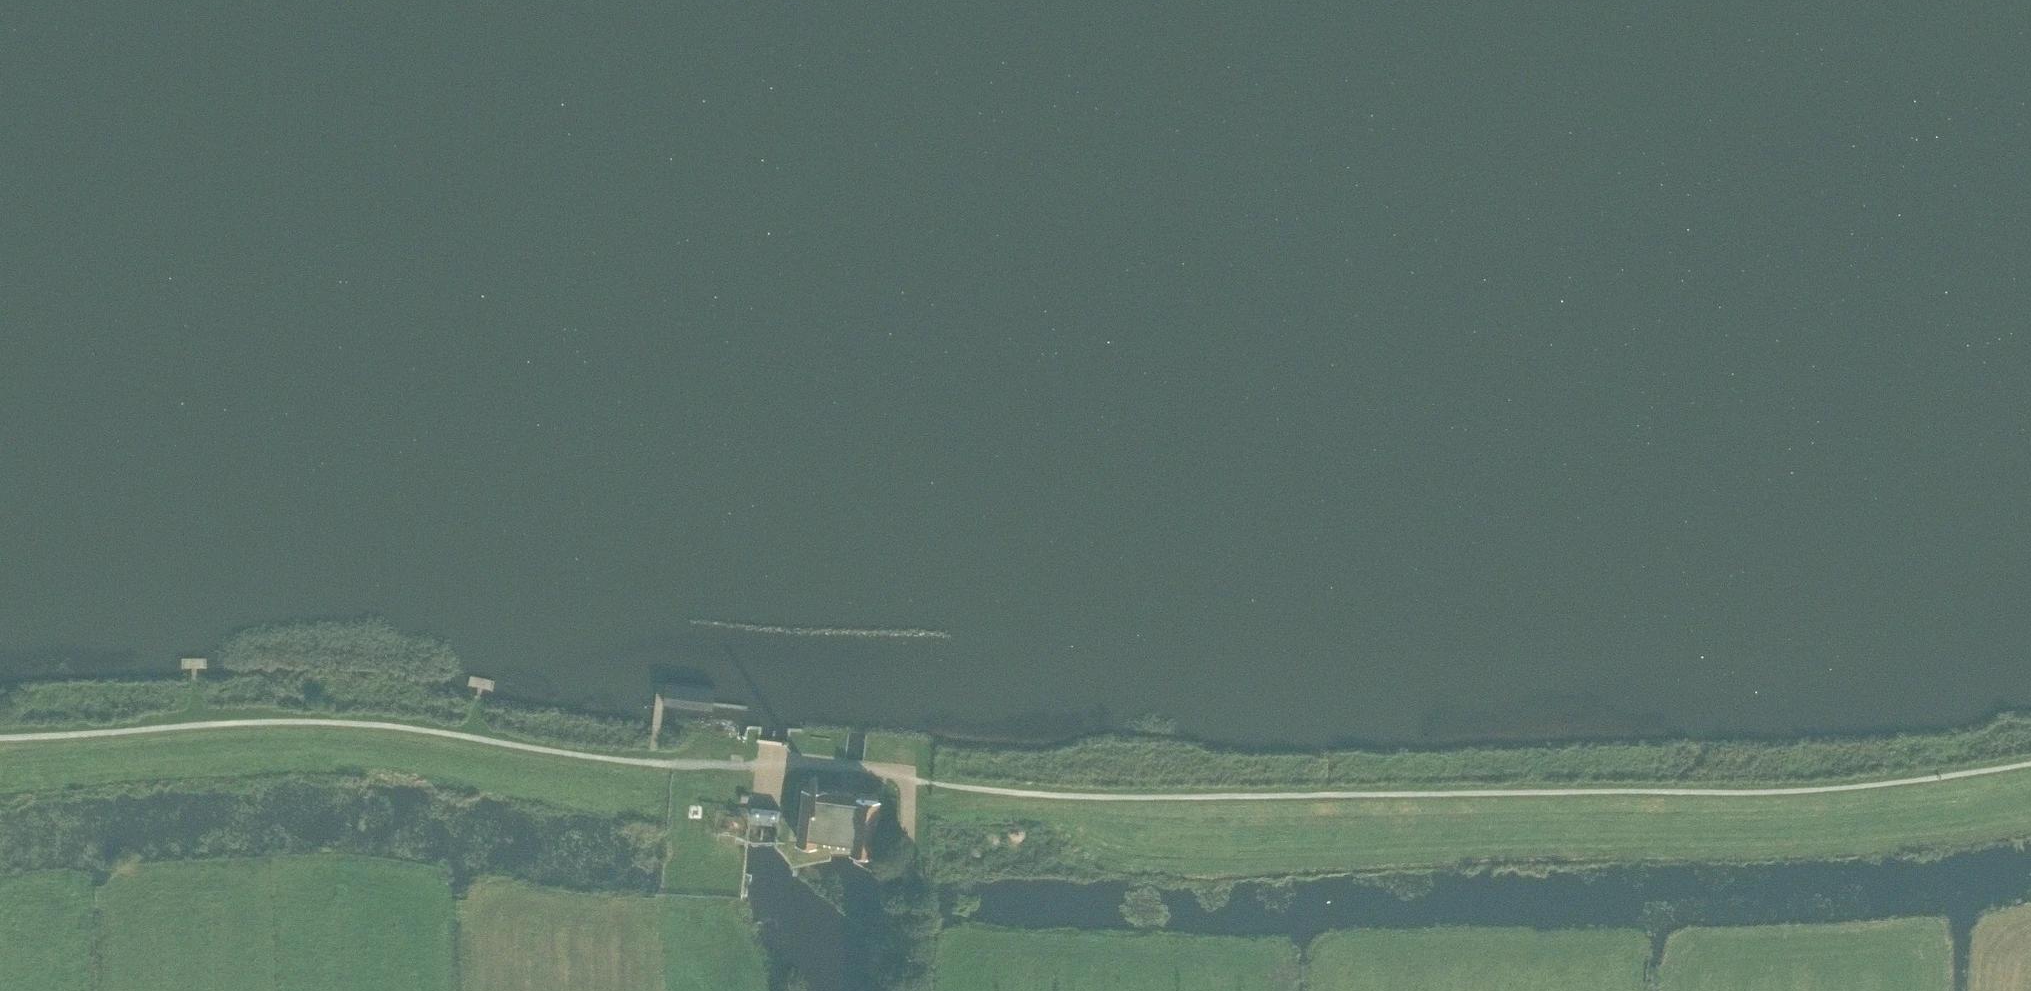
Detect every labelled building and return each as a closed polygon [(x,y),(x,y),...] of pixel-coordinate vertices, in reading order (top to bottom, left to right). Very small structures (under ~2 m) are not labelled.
[(878,797),(864,795),(802,788),(796,838),(816,840),(817,837),(851,842),(850,844),(872,847),(878,797)]
